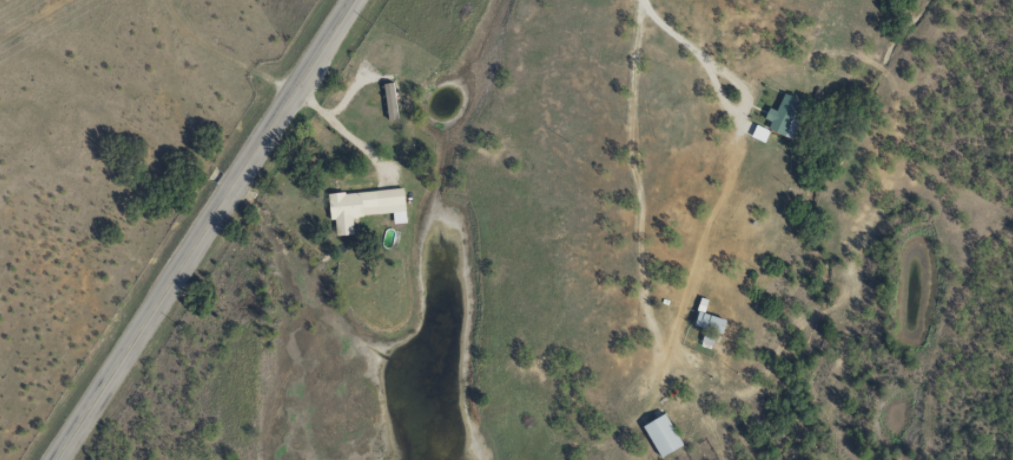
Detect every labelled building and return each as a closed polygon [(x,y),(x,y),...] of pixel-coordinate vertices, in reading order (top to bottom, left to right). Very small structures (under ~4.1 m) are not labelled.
[(382,82),(384,119),(394,118),(392,81),(382,82)] [(804,101),(780,93),(774,110),(766,107),(763,117),(767,118),(764,127),(753,124),(749,136),(762,141),(766,129),(791,138),(804,101)] [(327,192),(330,235),(351,234),(349,216),(390,213),(390,223),(402,222),(400,186),(327,192)] [(724,319),(701,312),(705,299),(698,297),(690,324),(719,334),(724,319)] [(656,456),(678,445),(662,412),(640,424),(656,456)]
